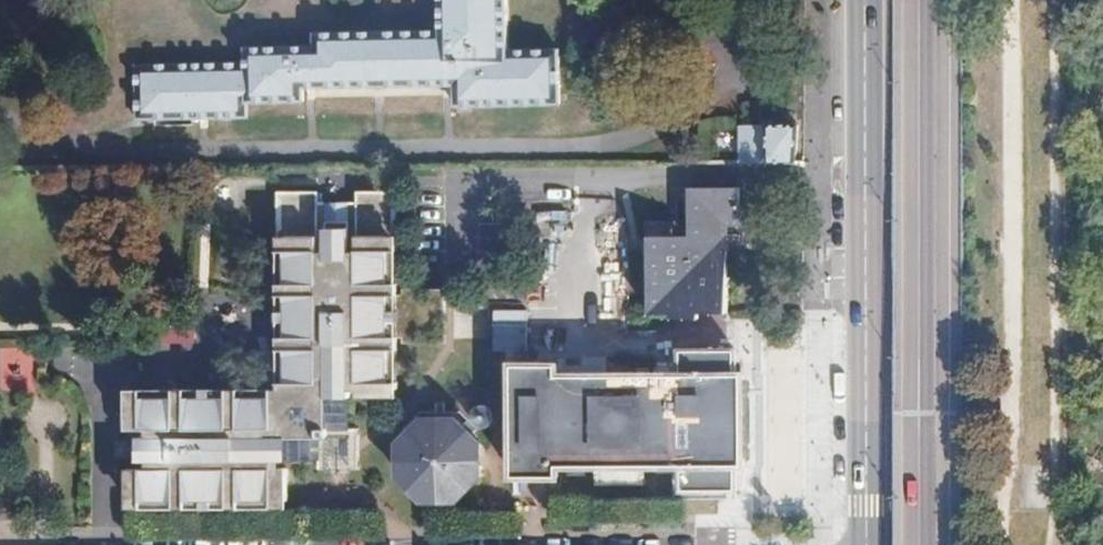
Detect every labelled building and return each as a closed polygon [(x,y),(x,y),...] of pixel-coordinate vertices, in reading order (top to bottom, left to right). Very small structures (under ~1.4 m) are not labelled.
[(442,26),(315,29),(315,41),(247,43),(247,59),(137,61),(137,115),(247,113),(247,98),(302,97),(303,84),(455,82),(456,100),(560,98),(560,46),(510,46),(509,0),(441,0),(442,26)] [(85,77),(85,90),(94,90),(93,76),(85,77)] [(737,166),(794,164),(792,105),(734,107),(737,166)] [(651,235),(651,312),(729,312),(729,250),(744,250),(744,237),(729,237),(729,224),(743,224),(743,186),(691,186),(691,235),(651,235)] [(273,387),(125,388),(127,488),(127,504),(284,501),(284,465),(276,464),(276,456),(322,457),(322,422),(355,422),(355,388),(362,388),(362,395),(385,395),(393,395),(392,387),(393,333),(399,333),(400,342),(440,341),(441,290),(400,290),(401,297),(393,297),(390,189),(352,190),(352,203),(315,205),(316,190),(275,190),(273,387)] [(352,190),(316,190),(315,205),(352,203),(352,190)] [(737,375),(737,349),(678,349),(678,374),(558,374),(558,366),(516,366),(516,452),(516,469),(516,475),(559,474),(559,466),(599,465),(644,465),(679,465),(679,499),(737,499),(737,466),(743,466),(743,375),(737,375)] [(480,477),(480,469),(480,452),(480,444),(457,421),(424,420),(399,444),(399,476),(422,500),(455,501),(480,477)] [(362,422),(355,422),(322,422),(322,457),(322,464),(362,464),(362,422)] [(480,469),(516,469),(516,452),(480,452),(480,469)] [(644,465),(599,465),(599,477),(644,477),(644,465)]
